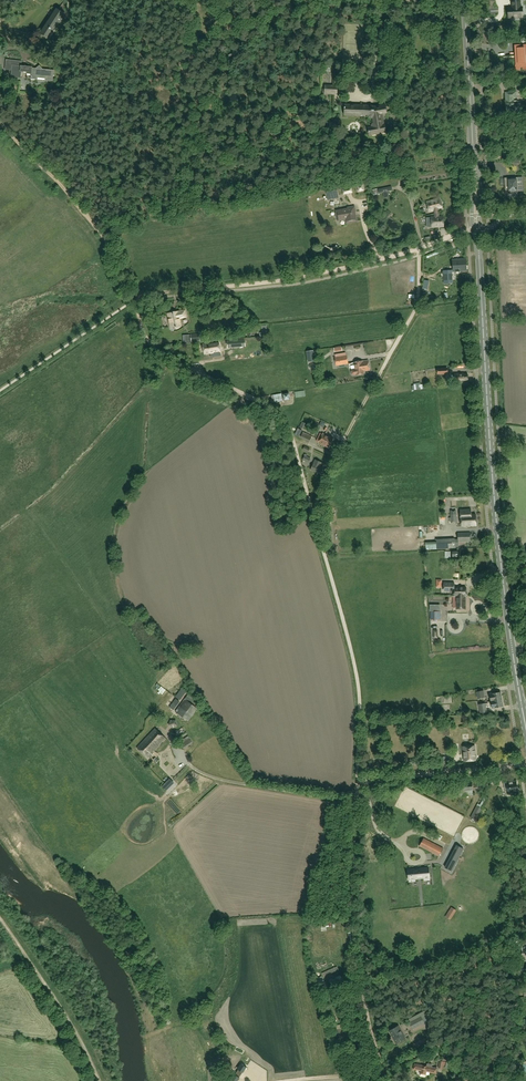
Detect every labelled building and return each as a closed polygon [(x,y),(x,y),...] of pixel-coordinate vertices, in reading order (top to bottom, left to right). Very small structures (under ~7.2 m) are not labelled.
[(508,8),(508,18),(523,17),(522,7),(520,7),(520,1),(512,1),(512,6),(513,6),(513,8),(508,8)] [(63,16),(57,12),(50,23),(48,26),(54,30),(55,27),(56,27),(63,16)] [(515,47),(516,64),(515,69),(519,70),(520,67),(525,67),(525,56),(525,46),(515,47)] [(27,72),(27,74),(27,77),(27,78),(31,78),(31,79),(38,80),(38,78),(46,79),(46,81),(53,82),(54,71),(43,69),(40,65),(36,68),(33,68),(33,67),(22,66),(22,62),(6,60),(5,70),(12,71),(11,77),(21,78),(22,72),(27,72)] [(325,85),(325,88),(323,88),(322,94),(325,94),(337,95),(338,86),(325,85)] [(514,101),(514,97),(516,97),(516,92),(506,93),(506,101),(505,101),(505,108),(506,107),(507,112),(519,111),(518,101),(514,101)] [(375,106),(345,105),(344,115),(360,116),(362,114),(367,115),(367,114),(370,114),(370,116),(370,117),(371,117),(372,117),(373,118),(373,124),(371,127),(368,127),(369,136),(386,133),(385,125),(383,125),(381,114),(387,113),(385,105),(376,107),(375,106)] [(523,192),(523,177),(516,178),(516,180),(511,180),(511,178),(505,178),(505,193),(509,192),(510,194),(518,194),(517,192),(523,192)] [(384,198),(389,197),(388,192),(393,191),(392,187),(378,189),(379,194),(383,193),(384,198)] [(337,191),(327,193),(328,201),(339,199),(337,191)] [(435,211),(435,217),(439,217),(439,210),(443,209),(440,198),(426,202),(428,207),(427,208),(427,210),(428,210),(429,213),(435,211)] [(336,211),(336,213),(335,213),(336,218),(337,217),(338,221),(346,220),(346,223),(357,221),(355,212),(356,212),(355,206),(347,208),(347,209),(336,211)] [(426,218),(427,227),(444,227),(444,217),(439,217),(435,217),(426,218)] [(458,258),(458,260),(454,260),(455,272),(467,271),(467,259),(464,259),(463,257),(458,258)] [(443,271),(443,273),(444,281),(446,281),(453,281),(453,276),(453,271),(443,271)] [(178,328),(180,327),(178,319),(187,317),(185,310),(178,312),(173,313),(173,310),(170,312),(168,314),(171,327),(175,326),(176,329),(178,328)] [(192,342),(200,341),(200,334),(191,334),(192,342)] [(209,343),(203,344),(204,354),(210,353),(210,354),(221,353),(219,343),(209,344),(209,343)] [(347,356),(346,353),(335,354),(335,358),(337,365),(348,364),(347,356)] [(355,362),(356,369),(353,370),(351,371),(352,374),(353,375),(356,375),(364,374),(364,372),(370,371),(369,360),(355,362)] [(465,373),(454,373),(455,382),(468,381),(468,374),(465,374),(465,373)] [(283,401),(281,394),(272,396),(273,403),(283,401)] [(303,432),(301,438),(310,442),(312,436),(303,432)] [(323,433),(318,443),(329,448),(334,438),(323,433)] [(311,458),(306,457),(307,455),(305,454),(304,456),(302,460),(309,463),(311,458)] [(320,475),(321,473),(322,473),(323,473),(324,471),(323,470),(323,469),(320,467),(322,463),(315,460),(313,464),(314,464),(311,470),(320,475)] [(461,526),(463,526),(477,526),(476,514),(472,515),(471,509),(460,510),(461,526)] [(450,514),(451,517),(449,518),(449,521),(451,521),(451,523),(457,523),(457,514),(456,514),(456,510),(450,510),(450,514)] [(458,547),(458,542),(471,542),(470,533),(469,533),(458,533),(458,539),(455,539),(455,538),(448,539),(449,548),(458,547)] [(456,596),(465,596),(466,596),(466,587),(454,587),(454,583),(444,583),(444,591),(454,591),(454,596),(456,596)] [(453,608),(456,609),(465,609),(465,596),(456,596),(456,600),(453,601),(453,608)] [(441,620),(441,611),(431,611),(431,620),(441,620)] [(181,688),(175,697),(179,701),(186,692),(181,688)] [(491,701),(502,699),(501,692),(490,694),(491,701)] [(188,695),(185,699),(196,707),(199,703),(188,695)] [(502,699),(491,701),(492,709),(503,707),(502,699)] [(488,712),(486,703),(478,704),(480,713),(488,712)] [(165,738),(155,728),(137,748),(148,758),(153,753),(153,752),(165,738)] [(193,743),(190,738),(181,744),(184,749),(193,743)] [(464,761),(476,760),(475,746),(463,747),(464,761)] [(162,786),(166,790),(174,783),(169,779),(162,786)] [(505,790),(508,789),(508,793),(513,792),(519,791),(517,781),(511,782),(511,781),(503,783),(505,790)] [(473,795),(472,783),(458,784),(459,796),(473,795)] [(440,796),(443,800),(454,792),(451,789),(440,796)] [(476,821),(482,808),(487,799),(484,797),(479,807),(477,806),(470,817),(476,821)] [(424,838),(419,846),(439,856),(443,848),(424,838)] [(449,861),(445,867),(452,871),(456,864),(464,849),(457,845),(449,861)] [(415,869),(408,869),(409,876),(409,879),(415,878),(424,878),(429,877),(429,875),(429,867),(418,868),(418,869),(415,869)] [(450,920),(456,910),(451,907),(445,916),(450,920)] [(513,943),(513,953),(517,953),(522,953),(522,943),(513,943)] [(409,1023),(413,1029),(424,1023),(421,1016),(409,1023)] [(338,1029),(339,1036),(357,1031),(356,1025),(338,1029)] [(397,1043),(405,1038),(398,1026),(390,1031),(397,1043)] [(446,1062),(448,1062),(448,1060),(444,1059),(440,1060),(438,1059),(438,1061),(439,1061),(438,1068),(442,1069),(443,1066),(445,1066),(446,1062)] [(238,1069),(243,1072),(247,1067),(246,1067),(241,1064),(238,1069)] [(428,1066),(422,1065),(415,1064),(414,1070),(421,1071),(420,1074),(426,1075),(426,1072),(436,1074),(437,1068),(432,1067),(432,1066),(428,1065),(428,1066)]
